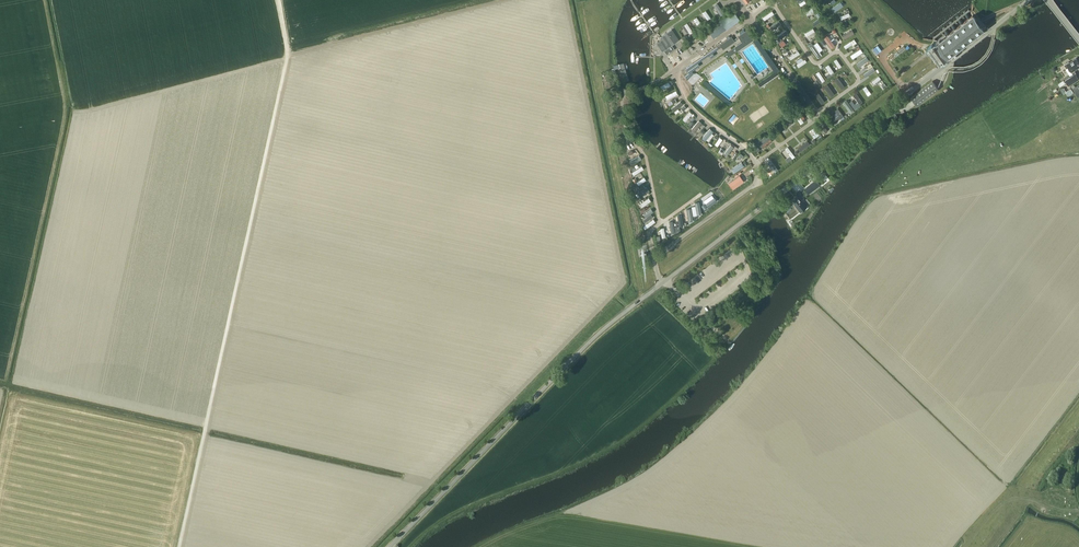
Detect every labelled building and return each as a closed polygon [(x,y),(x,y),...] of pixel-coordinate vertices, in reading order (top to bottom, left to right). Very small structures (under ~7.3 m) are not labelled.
[(834,12),(844,5),(841,1),(831,8),(834,12)] [(717,16),(723,13),(718,3),(712,6),(717,16)] [(720,19),(726,29),(740,20),(740,19),(742,18),(740,16),(738,17),(734,10),(720,19)] [(941,63),(985,29),(973,15),(929,49),(935,56),(933,57),(938,63),(939,61),(941,63)] [(697,16),(693,19),(699,26),(695,28),(698,32),(705,27),(697,16)] [(720,19),(707,28),(713,38),(726,29),(720,19)] [(689,35),(694,31),(687,22),(682,26),(689,35)] [(814,28),(805,33),(807,36),(816,31),(814,28)] [(660,37),(662,39),(657,43),(662,51),(664,50),(667,54),(675,49),(672,45),(679,40),(672,29),(660,37)] [(742,42),(751,35),(747,30),(738,36),(742,42)] [(787,30),(776,36),(778,40),(789,33),(787,30)] [(853,30),(842,34),(844,38),(855,34),(853,30)] [(819,40),(825,50),(828,48),(824,41),(829,39),(827,35),(819,40)] [(723,49),(735,41),(731,36),(685,68),(689,73),(685,76),(687,80),(693,73),(692,71),(700,65),(698,63),(709,55),(711,58),(715,55),(713,53),(721,47),(723,49)] [(857,49),(850,54),(853,58),(859,53),(857,49)] [(798,50),(789,56),(791,59),(801,54),(798,50)] [(1074,70),(1078,67),(1078,62),(1076,58),(1069,62),(1069,61),(1064,64),(1067,68),(1068,67),(1073,74),(1065,80),(1069,85),(1078,79),(1078,78),(1075,73),(1076,73),(1074,70)] [(831,74),(834,71),(829,64),(826,66),(831,74)] [(819,70),(816,72),(819,76),(816,78),(820,83),(825,79),(819,70)] [(759,83),(761,87),(780,76),(777,71),(759,83)] [(874,84),(881,78),(879,75),(872,81),(874,84)] [(662,90),(671,85),(669,81),(660,86),(662,90)] [(939,89),(933,81),(911,97),(917,105),(939,89)] [(1065,91),(1069,96),(1074,92),(1071,87),(1065,91)] [(665,95),(667,99),(678,94),(677,90),(665,95)] [(857,92),(848,99),(855,109),(864,103),(857,92)] [(675,113),(680,110),(678,107),(683,104),(681,101),(671,107),(675,113)] [(838,107),(835,109),(839,115),(832,120),(834,123),(844,116),(838,107)] [(800,124),(806,121),(801,110),(795,113),(800,124)] [(690,111),(683,118),(685,121),(693,114),(690,111)] [(734,124),(740,118),(736,114),(730,120),(734,124)] [(694,131),(702,123),(700,120),(691,128),(694,131)] [(828,131),(825,126),(819,130),(822,134),(828,131)] [(815,127),(811,129),(816,137),(820,134),(815,127)] [(712,132),(713,130),(710,128),(703,137),(708,141),(714,134),(712,132)] [(760,145),(771,138),(768,134),(758,142),(760,145)] [(715,144),(718,146),(723,139),(720,137),(715,144)] [(730,143),(725,154),(729,156),(734,144),(730,143)] [(640,155),(630,160),(631,164),(642,159),(640,155)] [(733,172),(745,167),(743,162),(731,167),(733,172)] [(637,182),(639,185),(647,179),(644,176),(637,182)] [(809,185),(813,190),(820,185),(816,180),(809,185)] [(800,212),(807,207),(803,201),(805,200),(800,193),(791,200),(800,212)] [(642,207),(652,201),(649,197),(643,201),(641,197),(637,199),(642,207)] [(716,202),(713,198),(710,200),(708,197),(702,202),(707,208),(716,202)]
